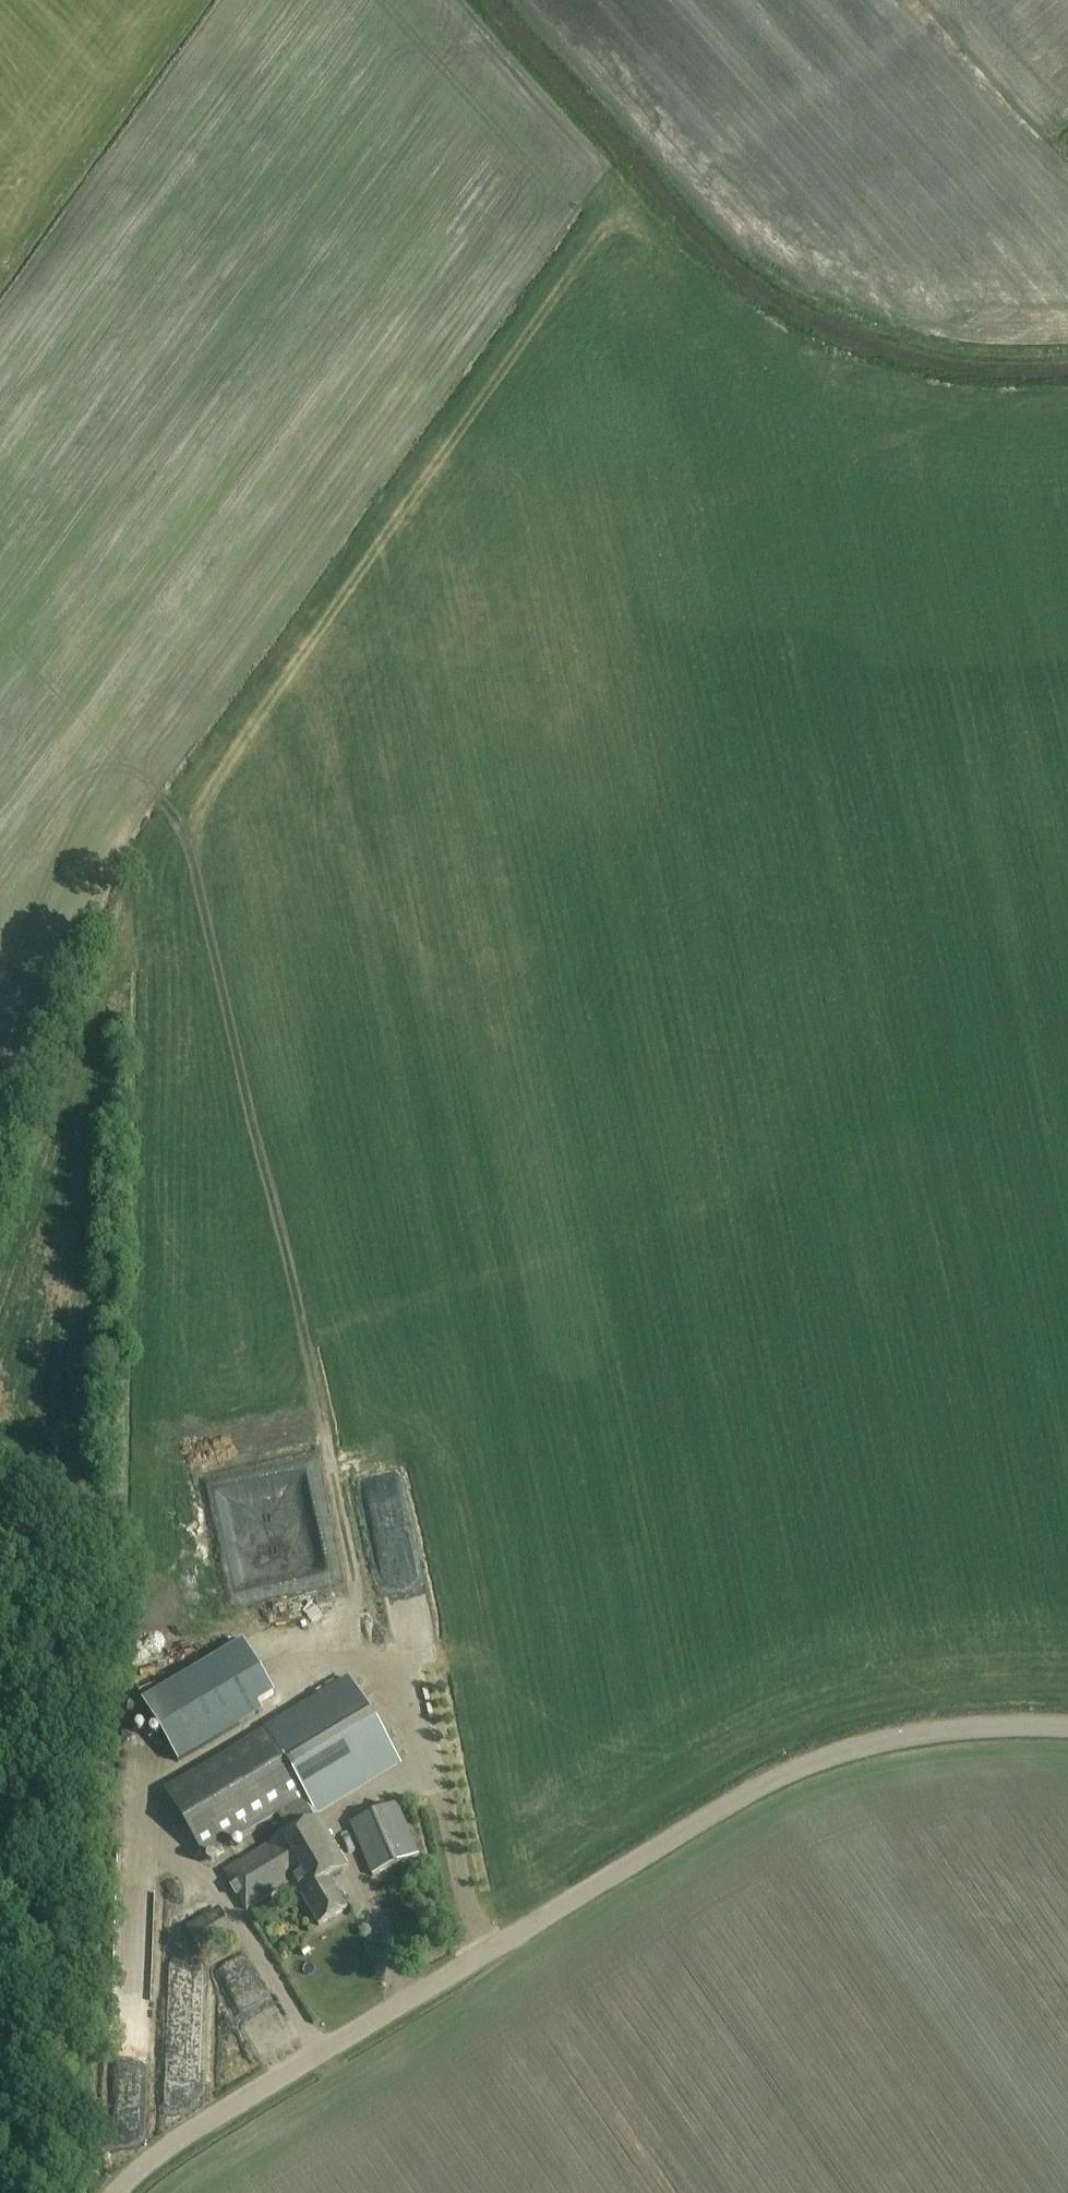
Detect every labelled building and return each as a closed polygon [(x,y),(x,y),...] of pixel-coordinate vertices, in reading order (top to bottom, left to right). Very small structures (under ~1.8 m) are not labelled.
[(226,1529),(223,1508),(190,1512),(187,1495),(179,1496),(186,1551),(198,1550),(200,1571),(254,1565),(249,1526),(226,1529)] [(217,1594),(196,1600),(198,1609),(219,1603),(217,1594)] [(244,1642),(142,1702),(179,1762),(264,1712),(259,1704),(275,1694),(244,1642)] [(277,1814),(290,1835),(271,1847),(224,1875),(235,1894),(246,1912),(269,1898),(292,1884),(299,1896),(301,1895),(319,1925),(346,1908),(339,1896),(329,1880),(339,1874),(348,1869),(333,1843),(318,1818),(266,1731),(165,1791),(204,1857),(277,1814)] [(351,1825),(373,1875),(419,1855),(397,1805),(351,1825)] [(223,1917),(191,1936),(202,1955),(203,1956),(205,1955),(235,1937),(223,1917)] [(188,2001),(224,2060),(245,2048),(229,2021),(228,2022),(202,1978),(183,1989),(190,2000),(188,2001)]
